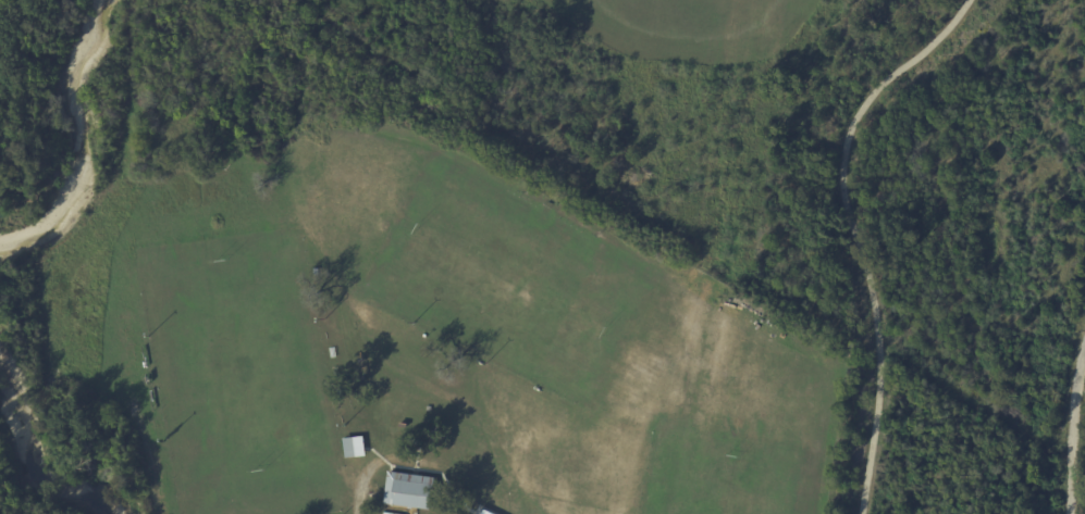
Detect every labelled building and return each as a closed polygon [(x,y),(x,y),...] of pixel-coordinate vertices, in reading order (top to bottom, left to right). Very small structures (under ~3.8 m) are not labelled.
[(346,457),(344,438),(354,437),(357,456),(346,457)] [(412,475),(435,478),(431,511),(385,504),(390,472),(412,475)]
